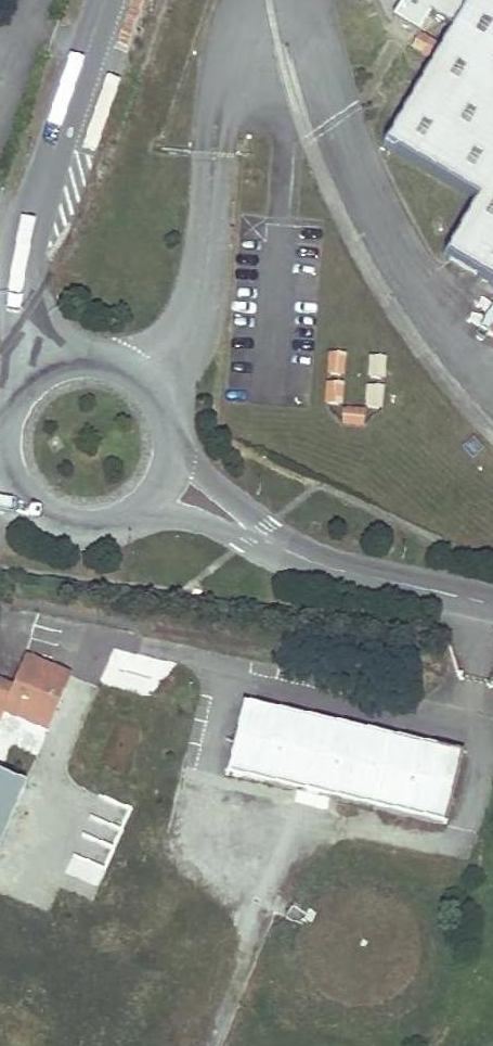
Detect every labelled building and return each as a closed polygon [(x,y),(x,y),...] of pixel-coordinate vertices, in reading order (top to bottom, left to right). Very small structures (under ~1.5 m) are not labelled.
[(391,15),(418,31),(429,13),(451,26),(382,143),(475,198),(442,254),(492,285),(492,0),(399,0),(391,15)] [(1,716),(2,713),(45,729),(65,683),(44,675),(48,666),(24,657),(11,687),(0,683),(0,718),(1,716)] [(68,675),(48,666),(44,675),(65,683),(68,675)] [(445,819),(452,786),(460,754),(240,704),(226,770),(445,819)] [(0,774),(0,840),(23,783),(0,774)] [(284,918),(300,925),(301,921),(303,917),(305,913),(307,909),(292,902),(284,918)]
